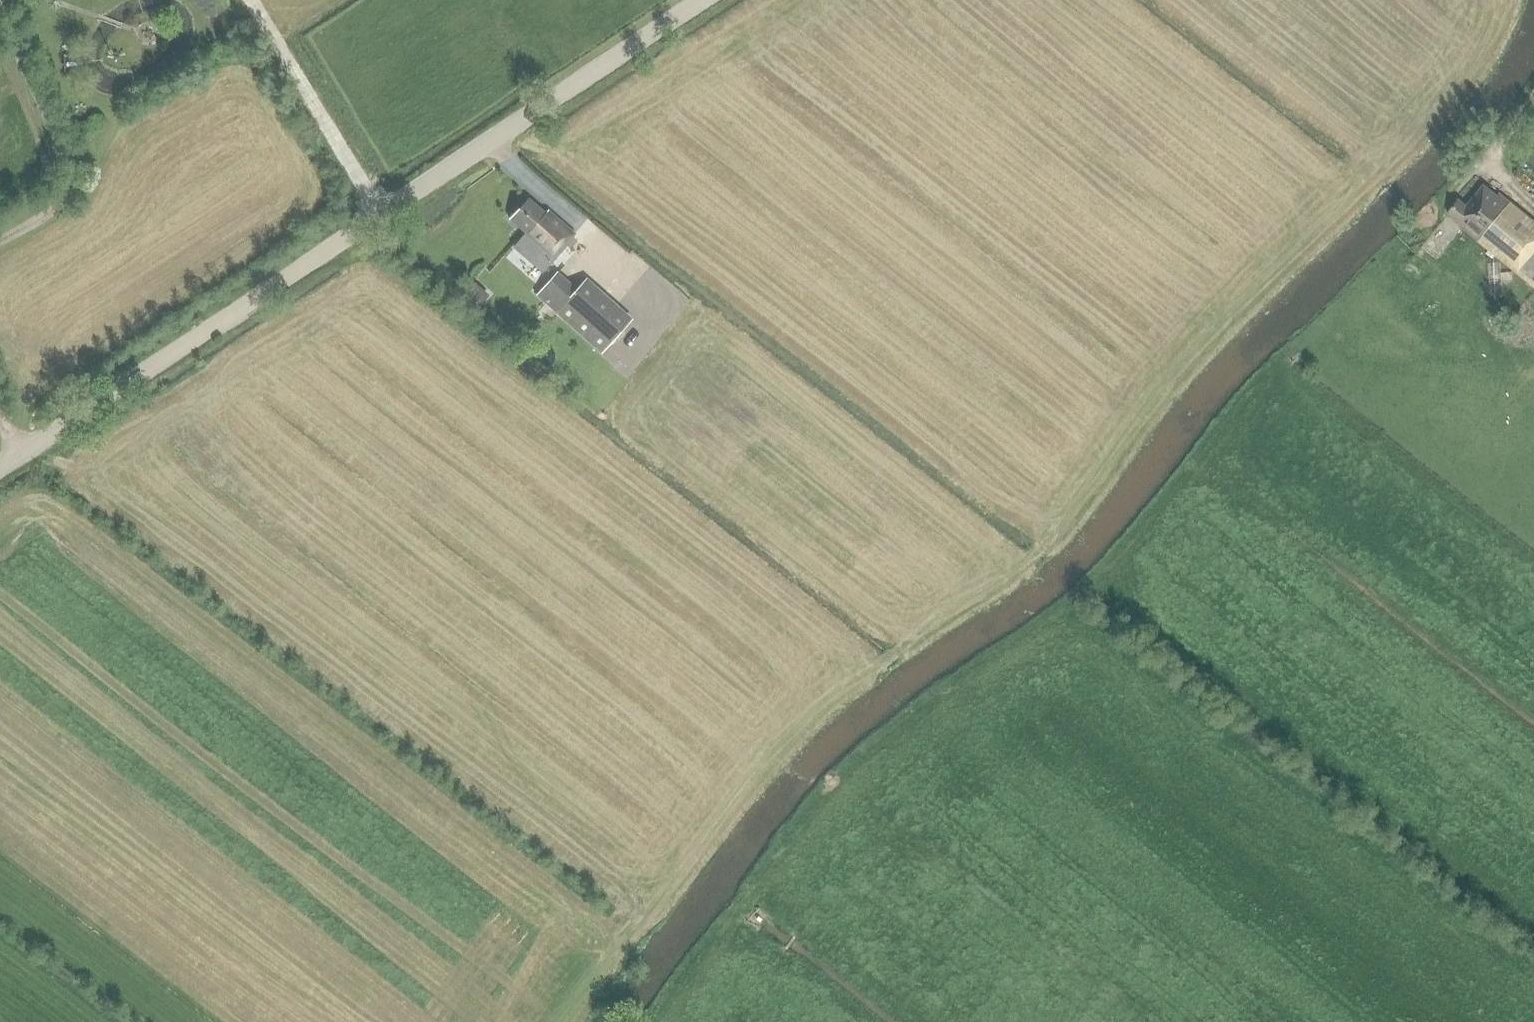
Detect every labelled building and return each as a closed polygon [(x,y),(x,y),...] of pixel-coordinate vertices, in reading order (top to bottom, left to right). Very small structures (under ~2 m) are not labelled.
[(1458,200),(1447,214),(1464,227),(1462,229),(1515,271),(1513,273),(1533,291),(1533,290),(1533,223),(1509,203),(1507,205),(1483,186),(1465,206),(1458,200)] [(528,199),(510,219),(527,234),(524,238),(531,244),(520,256),(540,274),(575,234),(548,211),(545,214),(528,199)] [(583,283),(578,290),(557,272),(536,296),(602,354),(628,323),(583,283)] [(474,282),(458,301),(473,314),(489,295),(474,282)]
